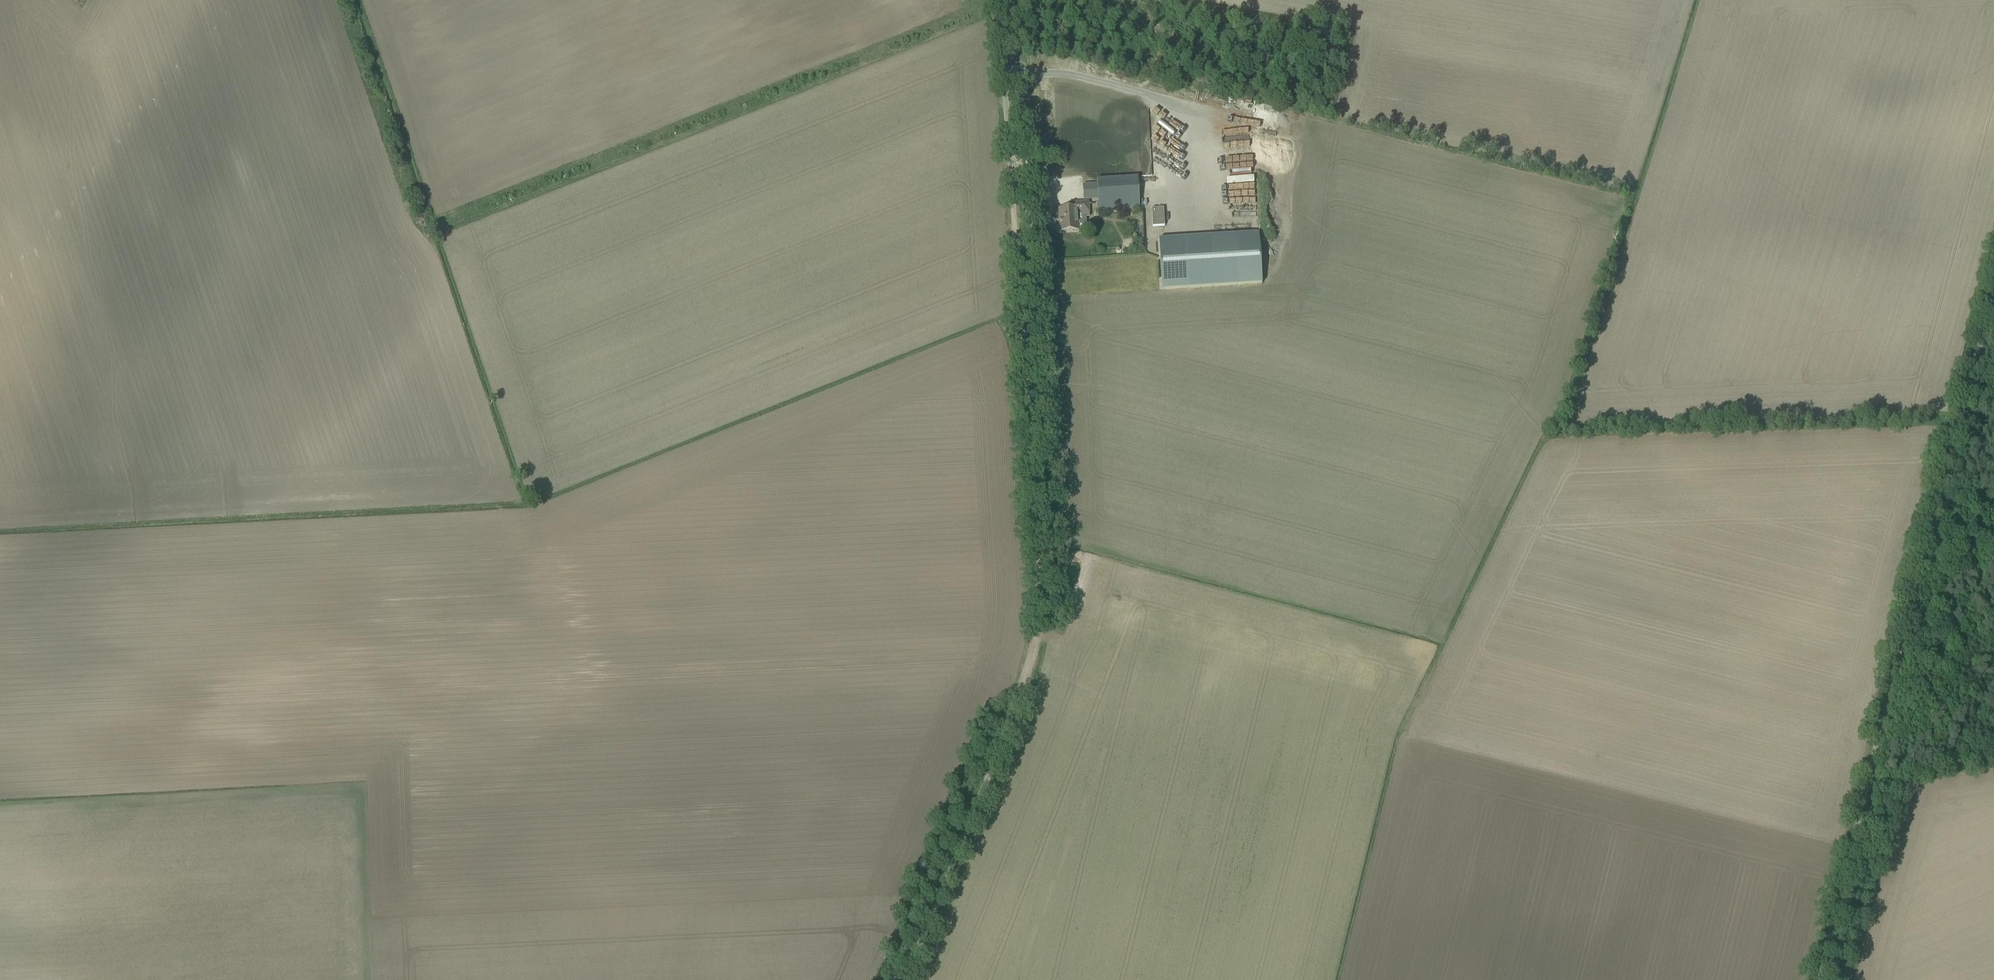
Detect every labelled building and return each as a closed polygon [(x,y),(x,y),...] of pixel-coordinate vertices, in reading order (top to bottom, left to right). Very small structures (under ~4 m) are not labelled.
[(1125,88),(1124,94),(1153,98),(1154,93),(1125,88)] [(1097,179),(1098,211),(1139,209),(1138,177),(1097,179)] [(1068,208),(1059,209),(1060,232),(1078,231),(1077,212),(1088,212),(1088,202),(1068,203),(1068,208)] [(1167,207),(1152,207),(1153,226),(1167,225),(1167,207)] [(1262,283),(1258,233),(1158,239),(1162,290),(1262,283)]
